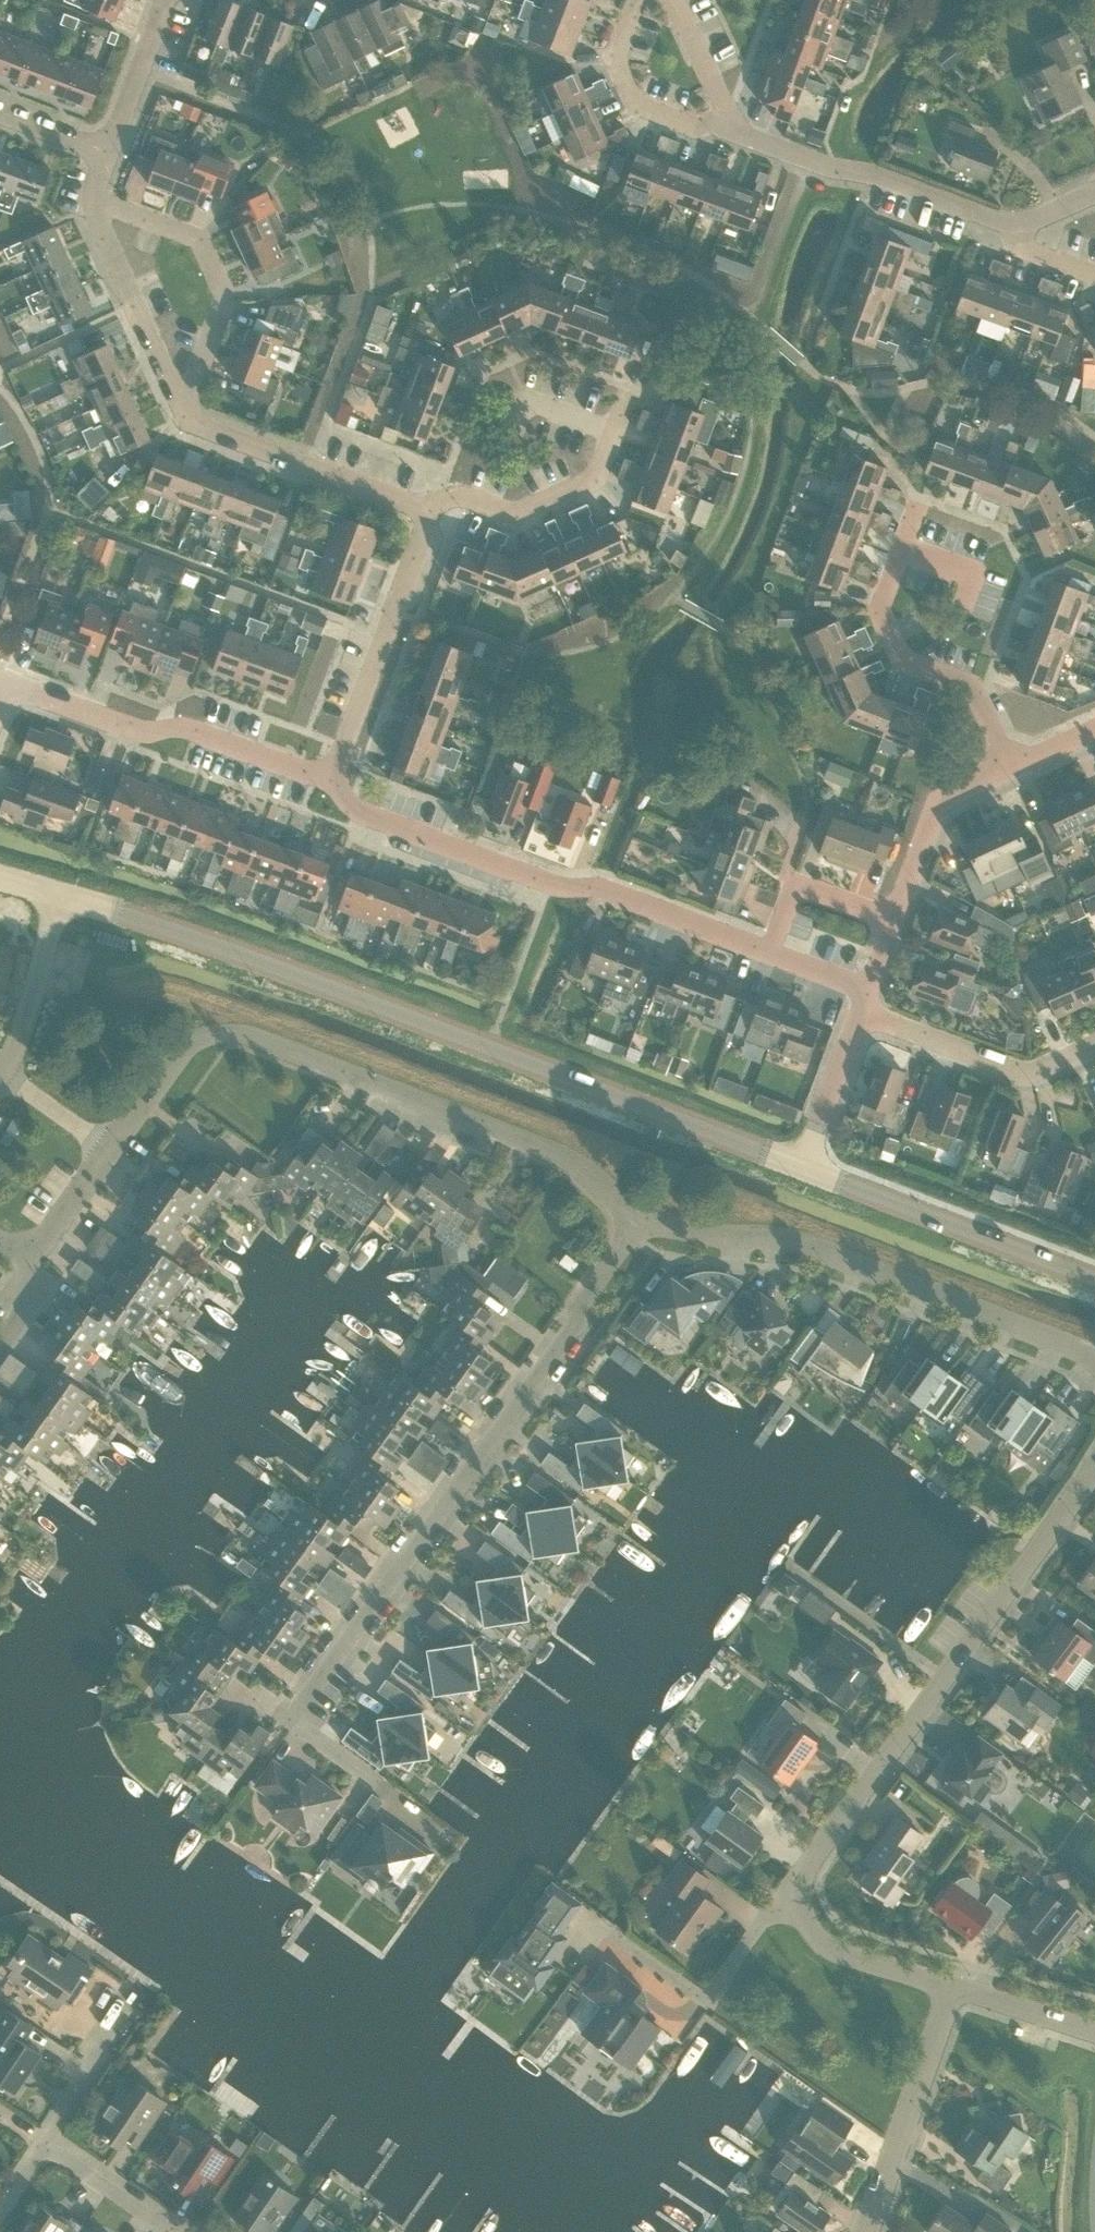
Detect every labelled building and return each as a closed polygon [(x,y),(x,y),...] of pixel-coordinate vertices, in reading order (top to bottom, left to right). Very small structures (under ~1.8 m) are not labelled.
[(115,20),(123,0),(65,0),(115,20)] [(231,47),(230,47),(246,6),(230,0),(219,0),(205,37),(218,42),(211,59),(224,64),(231,47)] [(377,48),(381,46),(385,55),(406,46),(397,28),(410,22),(401,3),(388,9),(384,0),(377,0),(358,9),(377,48)] [(580,30),(589,5),(575,0),(546,0),(543,7),(533,3),(534,1),(531,0),(524,0),(522,8),(580,30)] [(802,8),(838,21),(843,8),(864,15),(868,5),(854,0),(805,0),(802,8)] [(270,16),(246,6),(230,47),(231,47),(254,56),(270,16)] [(571,55),(580,30),(522,8),(518,17),(526,21),(527,18),(537,22),(530,40),(571,55)] [(838,21),(802,8),(794,32),(851,52),(855,41),(833,34),(838,21)] [(335,20),(360,72),(373,66),(366,54),(377,48),(358,9),(335,20)] [(75,29),(79,18),(65,13),(61,23),(75,29)] [(270,16),(254,56),(279,66),(295,25),(270,16)] [(324,89),(360,72),(335,20),(311,32),(316,43),(305,49),(324,89)] [(1084,23),(1086,44),(1090,44),(1091,55),(1094,55),(1094,22),(1084,23)] [(12,35),(0,30),(0,66),(12,35)] [(115,44),(119,33),(112,30),(108,41),(115,44)] [(1085,58),(1072,31),(1044,45),(1053,65),(1021,80),(1032,103),(1036,101),(1044,119),(1081,101),(1065,68),(1085,58)] [(794,32),(786,54),(785,54),(810,64),(821,68),(826,54),(847,62),(851,52),(794,32)] [(21,80),(45,89),(58,52),(12,35),(0,66),(0,72),(21,80)] [(785,54),(786,54),(775,50),(766,74),(802,87),(823,95),(827,84),(806,77),(810,64),(785,54)] [(58,52),(45,89),(92,107),(105,70),(58,52)] [(179,73),(214,87),(217,78),(183,64),(179,73)] [(217,78),(214,87),(238,97),(242,87),(233,84),(238,75),(222,68),(217,78)] [(543,87),(554,112),(607,87),(603,78),(592,83),(593,85),(584,89),(576,72),(543,87)] [(392,78),(396,87),(408,82),(404,73),(392,78)] [(790,121),(802,87),(766,74),(758,98),(777,105),(773,115),(790,121)] [(396,87),(392,78),(380,84),(384,93),(396,87)] [(242,87),(238,97),(250,102),(254,92),(242,87)] [(607,87),(554,112),(565,135),(598,120),(590,104),(600,99),(601,102),(611,97),(607,87)] [(373,98),(368,89),(356,95),(361,104),(373,98)] [(202,108),(185,102),(180,115),(197,121),(202,108)] [(816,121),(800,115),(792,135),(809,141),(816,121)] [(598,120),(565,135),(576,159),(629,135),(625,125),(614,130),(615,133),(605,137),(598,120)] [(975,129),(951,120),(946,132),(961,138),(950,166),(986,180),(997,151),(971,141),(975,129)] [(148,182),(173,191),(185,158),(173,153),(177,143),(153,134),(144,157),(156,161),(148,182)] [(625,183),(651,193),(671,137),(661,134),(657,145),(659,146),(656,156),(638,149),(625,183)] [(918,141),(899,134),(895,146),(914,153),(918,141)] [(651,193),(675,202),(688,167),(670,161),(674,151),(676,152),(680,141),(671,137),(651,193)] [(185,158),(173,191),(197,201),(203,186),(223,194),(235,165),(189,148),(185,158)] [(1,188),(0,192),(0,209),(4,210),(22,159),(0,151),(0,188),(1,188)] [(675,202),(700,211),(720,155),(710,152),(706,163),(709,164),(705,174),(688,167),(675,202)] [(295,172),(287,154),(276,159),(284,177),(295,172)] [(700,211),(724,220),(737,185),(719,179),(723,169),(726,170),(730,159),(720,155),(700,211)] [(22,159),(4,210),(12,213),(19,194),(40,202),(51,169),(22,159)] [(737,185),(724,220),(749,229),(769,174),(759,170),(755,181),(758,182),(754,192),(737,185)] [(285,233),(267,191),(236,205),(244,223),(232,228),(243,252),(276,237),(285,233)] [(666,224),(656,221),(649,238),(659,242),(666,224)] [(27,249),(36,269),(67,255),(54,226),(4,248),(9,258),(27,249)] [(877,234),(867,259),(901,272),(908,255),(917,259),(917,261),(928,265),(932,255),(877,234)] [(281,249),(276,237),(243,252),(254,276),(274,267),(280,278),(302,268),(291,245),(281,249)] [(345,263),(339,250),(328,255),(334,269),(345,263)] [(472,262),(468,251),(454,257),(459,268),(472,262)] [(67,255),(36,269),(44,288),(26,296),(30,305),(79,283),(67,255)] [(636,263),(619,256),(613,273),(645,285),(649,274),(634,268),(636,263)] [(982,316),(1002,261),(993,258),(988,269),(991,270),(987,280),(969,273),(957,307),(982,316)] [(901,272),(867,259),(858,284),(913,304),(917,295),(906,291),(905,293),(895,289),(901,272)] [(1012,265),(1002,261),(982,316),(1006,325),(1020,291),(1002,285),(1005,275),(1008,276),(1012,265)] [(561,293),(543,287),(530,282),(492,299),(508,332),(531,322),(556,331),(576,275),(566,272),(562,283),(564,284),(561,293)] [(576,275),(556,331),(580,340),(593,305),(576,299),(580,289),(582,290),(586,279),(576,275)] [(1006,325),(1031,334),(1051,279),(1042,275),(1038,287),(1041,287),(1037,298),(1020,291),(1006,325)] [(1051,279),(1031,334),(1055,343),(1050,357),(1068,363),(1078,339),(1060,332),(1069,309),(1051,303),(1054,293),(1057,294),(1061,283),(1051,279)] [(79,283),(30,305),(34,313),(52,305),(61,325),(92,311),(79,283)] [(913,304),(858,284),(849,309),(883,321),(889,305),(899,308),(898,310),(909,314),(913,304)] [(508,332),(492,299),(476,307),(472,297),(474,297),(469,286),(459,290),(484,343),(508,332)] [(484,343),(459,290),(450,295),(455,305),(457,304),(461,314),(444,322),(460,355),(484,343)] [(593,305),(580,340),(605,349),(625,293),(615,290),(611,301),(613,302),(610,312),(593,305)] [(625,293),(605,349),(630,358),(643,324),(625,317),(629,307),(631,308),(635,297),(625,293)] [(1092,314),(1094,312),(1089,302),(1079,306),(1094,341),(1094,321),(1092,314)] [(883,321),(849,309),(840,334),(852,338),(853,367),(891,364),(898,344),(888,340),(887,342),(877,338),(883,321)] [(274,364),(294,372),(296,367),(292,356),(289,355),(298,331),(276,323),(275,324),(258,318),(254,328),(250,327),(241,351),(274,364)] [(417,361),(411,378),(445,391),(454,366),(416,351),(420,341),(403,335),(396,355),(407,360),(407,358),(417,361)] [(910,356),(923,361),(931,340),(918,335),(910,356)] [(60,382),(64,392),(118,368),(107,343),(74,358),(81,375),(72,379),(71,377),(60,382)] [(269,376),(274,364),(241,351),(231,376),(249,382),(244,394),(271,404),(280,380),(269,376)] [(1084,358),(1082,373),(1094,375),(1094,359),(1084,358)] [(370,372),(356,366),(350,380),(365,386),(370,372)] [(88,390),(96,406),(129,391),(118,368),(64,392),(69,401),(79,396),(78,394),(88,390)] [(701,369),(697,379),(711,385),(715,375),(701,369)] [(445,391),(411,378),(404,395),(395,391),(395,389),(384,385),(381,395),(436,415),(445,391)] [(704,397),(678,387),(673,402),(670,401),(663,419),(653,415),(654,412),(643,408),(639,418),(694,438),(704,413),(698,411),(704,397)] [(129,391),(96,406),(103,423),(93,427),(92,425),(82,430),(86,439),(139,415),(129,391)] [(436,415),(381,395),(377,404),(388,409),(389,406),(399,410),(392,427),(426,440),(436,415)] [(139,415),(86,439),(90,449),(101,444),(100,442),(110,438),(117,454),(150,439),(139,415)] [(685,463),(694,438),(639,418),(636,428),(647,432),(648,429),(658,433),(651,450),(685,463)] [(925,470),(950,480),(970,425),(960,421),(956,432),(958,433),(955,443),(937,436),(925,470)] [(950,480),(974,489),(987,455),(970,449),(974,439),(976,439),(980,428),(970,425),(950,480)] [(81,440),(76,431),(62,437),(67,447),(81,440)] [(1011,464),(1012,464),(1020,443),(1009,439),(1005,450),(1007,451),(1003,461),(987,455),(974,489),(999,498),(1011,464)] [(621,467),(676,487),(685,463),(651,450),(645,468),(635,464),(636,461),(625,457),(621,467)] [(740,457),(722,450),(717,464),(734,471),(740,457)] [(152,514),(161,518),(182,463),(157,453),(144,487),(161,494),(158,504),(156,503),(152,514)] [(853,454),(844,479),(878,492),(899,500),(902,490),(891,486),(890,489),(880,485),(887,467),(853,454)] [(182,463),(161,518),(171,521),(175,510),(173,509),(177,499),(194,506),(207,472),(182,463)] [(1050,478),(1012,464),(1011,464),(999,498),(1023,507),(1034,531),(1088,506),(1084,497),(1073,502),(1073,504),(1064,508),(1050,478)] [(667,512),(676,487),(621,467),(618,477),(628,481),(629,478),(639,482),(633,500),(667,512)] [(207,472),(194,506),(211,512),(207,522),(205,521),(201,532),(211,536),(231,481),(207,472)] [(844,479),(834,504),(889,525),(893,515),(882,511),(881,513),(871,509),(878,492),(844,479)] [(231,481),(211,536),(220,540),(224,528),(222,528),(226,518),(243,524),(256,490),(231,481)] [(256,490),(243,524),(260,530),(256,540),(254,540),(250,551),(274,560),(290,518),(276,513),(281,500),(256,490)] [(717,503),(701,497),(692,522),(708,528),(717,503)] [(120,514),(105,501),(94,513),(99,517),(104,512),(114,520),(120,514)] [(578,507),(602,560),(627,549),(612,516),(594,524),(590,514),(592,513),(587,503),(578,507)] [(889,525),(834,504),(825,528),(859,541),(866,524),(876,528),(875,530),(886,534),(889,525)] [(1088,506),(1034,531),(1045,555),(1079,540),(1071,523),(1080,519),(1081,521),(1092,516),(1088,506)] [(336,523),(330,539),(370,554),(379,529),(321,507),(317,518),(325,521),(326,519),(336,523)] [(580,531),(564,538),(563,538),(578,571),(602,560),(578,507),(569,511),(573,522),(576,521),(580,531)] [(667,516),(643,507),(638,521),(662,529),(667,516)] [(540,549),(555,582),(578,571),(563,538),(564,538),(555,518),(545,522),(550,533),(552,532),(556,541),(540,549)] [(86,529),(67,521),(62,535),(81,542),(86,529)] [(478,585),(499,530),(489,526),(485,537),(488,538),(484,548),(466,541),(453,575),(478,585)] [(825,528),(816,553),(871,573),(875,564),(864,560),(863,562),(853,558),(859,541),(825,528)] [(517,599),(555,582),(540,549),(516,559),(499,553),(502,543),(505,544),(509,533),(499,530),(478,585),(517,599)] [(656,537),(646,534),(642,547),(652,550),(656,537)] [(116,540),(102,535),(91,564),(105,569),(116,540)] [(306,547),(302,557),(361,579),(370,554),(330,539),(324,556),(314,552),(315,550),(306,547)] [(871,573),(816,553),(807,578),(841,591),(847,573),(857,576),(856,579),(867,583),(871,573)] [(361,579),(302,557),(299,567),(307,570),(308,568),(318,572),(311,589),(352,604),(361,579)] [(1079,617),(1085,600),(1094,604),(1094,606),(1094,607),(1094,595),(1054,579),(1045,604),(1079,617)] [(57,655),(72,615),(58,609),(63,595),(42,587),(33,611),(44,615),(33,646),(57,655)] [(832,590),(815,589),(815,605),(831,606),(832,590)] [(124,659),(148,668),(163,628),(149,623),(155,608),(134,600),(125,624),(117,644),(128,648),(124,659)] [(1035,629),(1090,649),(1094,640),(1083,636),(1082,638),(1072,634),(1079,617),(1045,604),(1035,629)] [(72,615),(57,655),(80,664),(85,651),(99,656),(115,614),(112,613),(91,605),(85,620),(72,615)] [(800,609),(778,609),(778,625),(800,625),(800,609)] [(307,611),(301,627),(323,635),(329,619),(307,611)] [(238,678),(259,619),(250,616),(246,625),(249,625),(245,635),(227,629),(213,669),(238,678)] [(199,637),(203,626),(182,618),(177,633),(163,628),(148,668),(172,677),(176,666),(193,672),(206,640),(199,637)] [(262,687),(277,647),(260,641),(264,631),(266,632),(269,623),(259,619),(238,678),(262,687)] [(816,659),(869,635),(865,625),(854,630),(855,633),(846,637),(838,619),(805,634),(816,659)] [(1087,659),(1090,649),(1035,629),(1026,653),(1060,666),(1067,649),(1077,653),(1076,655),(1087,659)] [(431,666),(465,678),(471,662),(481,665),(480,667),(491,671),(495,661),(474,653),(479,640),(461,633),(456,646),(440,641),(431,666)] [(294,653),(277,647),(262,687),(287,697),(309,638),(299,634),(296,642),(298,643),(294,653)] [(826,683),(860,668),(852,651),(862,647),(863,649),(873,644),(869,635),(816,659),(826,683)] [(1054,683),(1060,666),(1026,653),(1017,678),(1071,699),(1075,689),(1064,684),(1064,686),(1054,683)] [(863,675),(873,670),(874,673),(884,668),(880,659),(860,668),(826,683),(843,720),(882,735),(895,700),(870,691),(863,675)] [(422,690),(477,711),(480,701),(469,697),(468,699),(458,695),(465,678),(431,666),(422,690)] [(895,700),(882,735),(906,744),(927,689),(917,685),(913,696),(916,697),(912,707),(895,700)] [(927,689),(906,744),(931,753),(944,719),(927,713),(930,703),(933,704),(937,693),(927,689)] [(473,720),(477,711),(422,690),(413,715),(446,727),(453,710),(463,714),(462,716),(473,720)] [(440,744),(446,727),(413,715),(403,739),(458,760),(462,750),(451,746),(450,748),(440,744)] [(76,738),(47,727),(45,733),(30,727),(22,749),(36,754),(34,759),(63,770),(76,738)] [(455,769),(458,760),(403,739),(394,764),(428,777),(434,760),(444,763),(444,765),(455,769)] [(526,781),(502,772),(491,801),(496,803),(491,817),(513,825),(518,811),(523,813),(526,805),(540,810),(557,764),(537,756),(526,781)] [(96,765),(87,791),(101,796),(110,770),(96,765)] [(620,779),(604,773),(594,799),(610,805),(620,779)] [(125,840),(146,783),(122,774),(109,810),(123,815),(114,836),(125,840)] [(34,776),(30,788),(25,786),(23,791),(9,786),(0,808),(15,813),(13,818),(42,829),(47,814),(71,818),(81,793),(34,776)] [(1084,828),(1094,823),(1094,793),(1090,782),(1067,793),(1084,828)] [(156,827),(169,791),(146,783),(125,840),(135,843),(143,822),(156,827)] [(706,832),(704,837),(706,838),(718,842),(752,854),(755,847),(760,849),(766,833),(771,820),(753,814),(759,801),(729,790),(719,815),(726,818),(721,832),(708,827),(706,832)] [(193,800),(169,791),(156,827),(169,832),(161,853),(171,857),(193,800)] [(1069,835),(1084,828),(1067,793),(1044,804),(1050,815),(1037,821),(1052,853),(1073,843),(1069,835)] [(592,806),(560,794),(548,822),(554,824),(548,839),(570,847),(575,833),(581,835),(592,806)] [(216,809),(193,800),(171,857),(182,861),(190,840),(203,844),(216,809)] [(842,865),(856,825),(845,821),(849,808),(825,800),(824,804),(813,832),(825,837),(820,850),(828,853),(825,859),(842,865)] [(240,818),(216,809),(203,844),(216,849),(208,871),(218,874),(222,864),(235,828),(236,828),(240,818)] [(1013,821),(989,832),(1007,872),(1013,883),(1027,877),(1031,885),(1052,875),(1048,867),(1049,867),(1036,840),(1024,845),(1013,821)] [(856,825),(842,865),(858,871),(860,865),(868,868),(873,854),(885,859),(895,831),(883,826),(880,833),(856,825)] [(258,837),(236,828),(235,828),(222,864),(235,869),(227,890),(237,894),(258,837)] [(706,838),(704,837),(689,832),(686,841),(703,847),(706,838)] [(1007,872),(989,832),(965,843),(976,868),(964,873),(977,900),(998,890),(1013,883),(1007,872)] [(282,846),(258,837),(237,894),(248,898),(256,877),(268,881),(282,846)] [(682,845),(670,840),(667,850),(678,854),(682,845)] [(752,854),(718,842),(709,865),(749,880),(755,864),(749,861),(752,854)] [(305,854),(282,846),(268,881),(282,886),(274,907),(284,911),(305,854)] [(329,863),(305,854),(284,911),(295,915),(302,894),(316,899),(329,863)] [(749,880),(709,865),(700,889),(718,895),(714,908),(735,915),(749,880)] [(344,933),(354,937),(375,880),(351,871),(338,907),(351,912),(344,933)] [(394,940),(405,944),(426,887),(402,878),(398,889),(389,914),(390,915),(402,919),(394,940)] [(691,888),(669,879),(665,890),(687,898),(691,888)] [(398,889),(375,880),(354,937),(364,941),(372,920),(386,925),(390,915),(389,914),(398,889)] [(423,927),(435,932),(449,896),(426,887),(405,944),(415,948),(423,927)] [(1082,898),(1088,914),(1094,911),(1094,893),(1082,898)] [(449,896),(435,932),(448,937),(441,958),(451,962),(459,941),(459,940),(472,905),(449,896)] [(1080,899),(1063,906),(1069,921),(1086,914),(1080,899)] [(496,914),(472,905),(459,940),(459,941),(493,953),(499,937),(489,933),(496,914)] [(1005,921),(976,905),(970,919),(942,909),(931,938),(967,951),(971,941),(982,945),(990,942),(994,931),(1000,933),(1005,921)] [(609,977),(623,941),(599,932),(594,944),(582,939),(571,968),(569,973),(582,978),(585,969),(609,977)] [(609,977),(603,992),(627,1001),(631,990),(644,995),(654,966),(642,962),(646,950),(623,941),(609,977)] [(1094,999),(1094,946),(1074,955),(1077,964),(1063,970),(1079,1006),(1094,999)] [(958,954),(956,961),(952,960),(948,972),(922,962),(911,991),(948,1004),(949,1004),(949,1005),(966,1011),(969,1009),(976,992),(979,993),(982,985),(972,981),(977,969),(980,962),(958,954)] [(678,1003),(690,1008),(704,971),(680,962),(676,974),(663,970),(652,998),(665,1003),(663,1011),(674,1015),(678,1003)] [(1056,1016),(1079,1006),(1063,970),(1040,980),(1038,976),(1026,982),(1038,1010),(1051,1005),(1056,1016)] [(704,971),(690,1008),(705,1013),(702,1022),(724,1030),(736,997),(724,992),(728,980),(704,971)] [(758,1033),(772,1038),(786,1002),(762,993),(758,1005),(745,1000),(733,1033),(730,1040),(752,1048),(755,1041),(758,1033)] [(1020,999),(1004,993),(1002,1002),(1015,1019),(1023,1017),(1020,999)] [(786,1002),(772,1038),(787,1044),(784,1052),(805,1060),(818,1027),(805,1022),(810,1010),(786,1002)] [(672,1058),(661,1054),(656,1068),(667,1072),(672,1058)] [(689,1060),(675,1055),(669,1071),(683,1077),(689,1060)] [(881,1124),(898,1131),(908,1105),(895,1100),(905,1072),(877,1062),(863,1101),(886,1110),(881,1124)] [(933,1083),(923,1079),(917,1096),(926,1100),(933,1083)] [(918,1109),(908,1135),(930,1143),(936,1128),(955,1135),(970,1096),(942,1086),(931,1114),(918,1109)] [(1019,1176),(1022,1168),(1028,1150),(1015,1145),(1026,1117),(998,1107),(983,1146),(1002,1153),(997,1168),(1019,1176)] [(365,1150),(376,1158),(395,1131),(384,1123),(365,1150)] [(320,1191),(351,1147),(340,1139),(336,1145),(309,1126),(298,1141),(303,1145),(284,1173),(272,1174),(271,1174),(273,1189),(293,1186),(296,1181),(306,1189),(310,1183),(320,1191)] [(395,1131),(376,1158),(385,1166),(400,1146),(402,1135),(395,1131)] [(1057,1145),(1048,1168),(1046,1173),(1032,1168),(1021,1198),(1043,1206),(1050,1187),(1069,1195),(1084,1155),(1057,1145)] [(338,1211),(365,1173),(355,1166),(362,1155),(351,1147),(320,1191),(330,1198),(326,1203),(338,1211)] [(271,1174),(272,1174),(270,1160),(258,1161),(252,1171),(231,1157),(223,1167),(213,1160),(205,1170),(194,1163),(186,1174),(214,1194),(213,1195),(229,1206),(237,1195),(242,1199),(250,1189),(254,1192),(273,1189),(271,1174)] [(418,1213),(428,1220),(459,1176),(448,1168),(440,1179),(430,1172),(434,1166),(423,1158),(391,1202),(414,1218),(418,1213)] [(375,1180),(365,1173),(338,1211),(349,1219),(352,1214),(363,1222),(395,1178),(383,1170),(375,1180)] [(198,1216),(213,1195),(214,1194),(186,1174),(179,1184),(169,1176),(161,1187),(150,1179),(142,1191),(186,1222),(193,1212),(198,1216)] [(459,1176),(428,1220),(438,1227),(434,1232),(445,1240),(441,1244),(445,1263),(459,1261),(457,1249),(477,1221),(484,1210),(463,1195),(470,1184),(459,1176)] [(178,1232),(186,1222),(142,1191),(134,1202),(145,1209),(137,1220),(148,1228),(141,1238),(168,1258),(169,1257),(184,1236),(178,1232)] [(93,1236),(121,1256),(129,1244),(101,1225),(93,1236)] [(113,1267),(121,1256),(93,1236),(85,1248),(113,1267)] [(185,1268),(169,1257),(168,1258),(141,1238),(133,1249),(143,1256),(136,1266),(174,1294),(182,1283),(177,1279),(185,1268)] [(571,1271),(578,1262),(566,1252),(559,1261),(571,1271)] [(459,1261),(445,1263),(448,1283),(452,1286),(445,1296),(450,1300),(442,1311),(458,1322),(459,1321),(486,1341),(494,1330),(484,1323),(491,1312),(481,1304),(488,1293),(461,1274),(459,1261)] [(166,1305),(174,1294),(136,1266),(129,1277),(118,1269),(109,1281),(120,1289),(121,1288),(154,1311),(154,1310),(161,1301),(166,1305)] [(671,1273),(644,1309),(640,1306),(625,1326),(645,1340),(661,1318),(680,1331),(693,1313),(703,1321),(720,1298),(697,1281),(694,1285),(687,1280),(685,1283),(671,1273)] [(121,1288),(120,1289),(113,1298),(103,1290),(95,1301),(122,1321),(122,1322),(138,1334),(146,1322),(151,1326),(160,1314),(154,1310),(154,1311),(121,1288)] [(784,1311),(760,1293),(755,1300),(742,1290),(724,1314),(738,1324),(732,1334),(733,1343),(741,1349),(748,1348),(750,1344),(763,1354),(773,1340),(780,1345),(792,1328),(779,1318),(784,1311)] [(107,1343),(122,1322),(122,1321),(95,1301),(88,1311),(77,1304),(69,1314),(59,1307),(51,1318),(94,1349),(101,1339),(107,1343)] [(826,1334),(814,1325),(791,1357),(802,1366),(798,1371),(799,1372),(808,1360),(814,1364),(820,1368),(827,1372),(833,1376),(839,1379),(846,1382),(853,1385),(859,1388),(874,1352),(835,1324),(840,1317),(839,1317),(826,1334)] [(87,1359),(94,1349),(51,1318),(43,1329),(53,1337),(46,1348),(56,1355),(49,1365),(77,1385),(77,1384),(92,1363),(87,1359)] [(448,1347),(441,1357),(484,1388),(492,1377),(482,1370),(490,1359),(479,1351),(486,1341),(459,1321),(458,1322),(443,1343),(448,1347)] [(2,1363),(30,1383),(38,1372),(10,1352),(2,1363)] [(912,1399),(922,1407),(947,1371),(926,1356),(919,1366),(908,1358),(883,1393),(905,1409),(912,1399)] [(484,1388),(441,1357),(434,1367),(428,1364),(414,1384),(413,1385),(440,1405),(447,1395),(458,1403),(466,1392),(476,1399),(484,1388)] [(30,1383),(2,1363),(0,1366),(0,1380),(21,1395),(30,1383)] [(85,1390),(77,1384),(77,1385),(49,1365),(41,1376),(52,1384),(45,1394),(82,1421),(90,1410),(85,1407),(93,1395),(85,1390)] [(947,1371),(922,1407),(943,1422),(950,1412),(961,1420),(986,1384),(965,1369),(958,1379),(947,1371)] [(384,1380),(376,1391),(375,1392),(380,1396),(381,1395),(414,1419),(415,1418),(422,1409),(432,1416),(440,1405),(413,1385),(414,1384),(398,1373),(390,1384),(384,1380)] [(100,1387),(93,1395),(102,1402),(108,1393),(100,1387)] [(1007,1438),(1032,1402),(1011,1387),(1004,1397),(993,1389),(968,1425),(989,1440),(996,1430),(1007,1438)] [(15,1404),(0,1394),(0,1412),(6,1416),(15,1404)] [(74,1433),(82,1421),(45,1394),(37,1404),(27,1396),(18,1409),(29,1416),(29,1415),(62,1439),(63,1438),(69,1429),(74,1433)] [(426,1425),(415,1418),(414,1419),(381,1395),(380,1396),(374,1405),(369,1401),(361,1412),(399,1440),(407,1430),(417,1437),(426,1425)] [(1042,1410),(1032,1402),(1007,1438),(1028,1453),(1035,1443),(1054,1457),(1079,1422),(1049,1400),(1042,1410)] [(575,1441),(628,1480),(626,1466),(634,1455),(623,1447),(621,1434),(624,1430),(584,1401),(576,1413),(598,1429),(592,1438),(575,1441)] [(367,1449),(394,1469),(402,1457),(392,1450),(399,1440),(361,1412),(353,1424),(358,1427),(350,1438),(366,1450),(367,1449)] [(29,1415),(29,1416),(22,1425),(11,1418),(3,1429),(31,1449),(30,1450),(46,1461),(54,1450),(59,1454),(68,1442),(63,1438),(62,1439),(29,1415)] [(457,1449),(465,1438),(437,1418),(429,1429),(457,1449)] [(30,1450),(31,1449),(3,1429),(0,1434),(0,1475),(2,1477),(10,1467),(15,1470),(30,1450)] [(414,1450),(441,1470),(449,1459),(422,1439),(414,1450)] [(615,1482),(628,1480),(575,1441),(578,1457),(572,1466),(549,1450),(541,1462),(580,1491),(583,1487),(595,1485),(606,1493),(615,1482)] [(357,1475),(350,1485),(393,1516),(401,1505),(390,1497),(398,1486),(387,1478),(394,1469),(367,1449),(366,1450),(351,1471),(357,1475)] [(1070,1466),(1061,1460),(1050,1475),(1059,1481),(1070,1466)] [(542,1507),(526,1510),(579,1549),(577,1535),(585,1524),(576,1518),(571,1503),(574,1499),(535,1470),(526,1482),(548,1498),(542,1507)] [(393,1516),(350,1485),(342,1495),(337,1491),(322,1512),(321,1513),(349,1532),(356,1522),(366,1530),(374,1519),(385,1527),(393,1516)] [(293,1507),(285,1519),(284,1520),(289,1523),(290,1522),(323,1546),(323,1545),(330,1536),(341,1543),(349,1532),(321,1513),(322,1512),(306,1500),(298,1511),(293,1507)] [(579,1549),(526,1510),(528,1526),(522,1535),(499,1519),(491,1531),(530,1560),(533,1556),(546,1554),(557,1562),(565,1551),(579,1549)] [(290,1522),(289,1523),(283,1532),(277,1529),(269,1540),(308,1567),(315,1557),(325,1565),(334,1553),(323,1545),(323,1546),(290,1522)] [(492,1576),(476,1579),(529,1618),(527,1604),(535,1593),(524,1584),(522,1572),(525,1568),(485,1539),(476,1551),(499,1567),(492,1576)] [(259,1566),(275,1577),(275,1576),(303,1596),(311,1585),(300,1577),(308,1567),(269,1540),(261,1551),(267,1555),(259,1566)] [(365,1578),(373,1566),(346,1545),(337,1557),(365,1578)] [(1080,1584),(1094,1595),(1094,1563),(1080,1584)] [(798,1583),(785,1573),(775,1586),(788,1596),(798,1583)] [(275,1576),(275,1577),(260,1598),(265,1602),(258,1612),(301,1643),(309,1632),(299,1624),(306,1614),(296,1606),(303,1596),(275,1576)] [(341,1609),(350,1598),(322,1578),(314,1589),(341,1609)] [(529,1618),(476,1579),(479,1596),(472,1604),(450,1588),(441,1600),(481,1629),(483,1625),(496,1623),(507,1631),(515,1620),(529,1618)] [(800,1604),(823,1621),(832,1607),(810,1591),(800,1604)] [(426,1648),(480,1687),(479,1680),(494,1677),(492,1660),(485,1662),(475,1653),(472,1641),(475,1637),(435,1608),(427,1620),(449,1636),(443,1645),(426,1648)] [(293,1654),(301,1643),(258,1612),(250,1622),(245,1618),(230,1639),(229,1640),(257,1660),(264,1650),(275,1658),(283,1647),(293,1654)] [(1060,1621),(1034,1657),(1064,1678),(1081,1655),(1093,1664),(1094,1662),(1094,1630),(1078,1617),(1070,1628),(1060,1621)] [(229,1640),(230,1639),(214,1627),(206,1639),(201,1635),(186,1656),(213,1676),(220,1667),(231,1674),(238,1663),(249,1671),(257,1660),(229,1640)] [(882,1661),(851,1638),(847,1644),(831,1632),(812,1658),(828,1670),(817,1686),(846,1707),(863,1683),(865,1684),(882,1661)] [(466,1688),(480,1687),(426,1648),(429,1665),(422,1673),(400,1657),(391,1670),(431,1698),(434,1694),(446,1693),(458,1700),(466,1688)] [(213,1676),(186,1656),(170,1678),(175,1682),(167,1693),(178,1701),(170,1711),(209,1705),(216,1694),(206,1686),(213,1676)] [(377,1717),(430,1756),(428,1742),(436,1731),(425,1722),(422,1710),(425,1706),(386,1677),(377,1689),(399,1705),(393,1714),(377,1717)] [(1028,1698),(1008,1684),(984,1716),(1018,1741),(1034,1719),(1044,1727),(1061,1703),(1037,1686),(1028,1698)] [(807,1760),(820,1744),(797,1727),(807,1713),(785,1698),(768,1723),(780,1732),(759,1761),(776,1774),(778,1772),(791,1781),(806,1760),(807,1760)] [(209,1705),(170,1711),(181,1718),(173,1729),(184,1737),(180,1742),(202,1758),(222,1730),(212,1723),(220,1713),(209,1705)] [(416,1757),(430,1756),(377,1717),(380,1733),(373,1742),(351,1726),(341,1739),(381,1768),(384,1764),(396,1762),(408,1769),(416,1757)] [(232,1737),(222,1730),(202,1758),(207,1761),(198,1773),(227,1792),(238,1776),(270,1732),(258,1724),(250,1734),(239,1727),(232,1737)] [(1003,1752),(979,1734),(970,1748),(963,1743),(945,1767),(953,1773),(943,1786),(959,1799),(965,1791),(978,1801),(987,1790),(992,1793),(996,1793),(1001,1792),(1007,1787),(1008,1781),(1007,1774),(1003,1768),(995,1763),(1003,1752)] [(273,1760),(256,1785),(282,1803),(273,1815),(294,1830),(300,1822),(315,1832),(341,1796),(311,1775),(305,1783),(273,1760)] [(1088,1789),(1073,1778),(1064,1790),(1079,1801),(1088,1789)] [(765,1805),(738,1786),(730,1797),(736,1802),(730,1810),(729,1810),(705,1842),(715,1849),(705,1864),(718,1873),(728,1858),(739,1867),(763,1834),(745,1821),(751,1812),(757,1816),(765,1805)] [(1037,1872),(1047,1860),(982,1811),(972,1823),(1037,1872)] [(923,1835),(897,1816),(896,1817),(899,1819),(885,1837),(883,1836),(864,1861),(873,1867),(862,1882),(892,1905),(904,1889),(895,1882),(913,1858),(908,1855),(923,1835)] [(397,1832),(388,1826),(379,1827),(372,1836),(356,1824),(335,1853),(347,1861),(344,1866),(360,1878),(363,1873),(383,1887),(390,1878),(393,1877),(403,1884),(415,1867),(420,1870),(433,1852),(400,1828),(397,1832)] [(681,1850),(662,1837),(656,1846),(675,1859),(681,1850)] [(710,1926),(722,1909),(699,1893),(710,1879),(682,1859),(665,1882),(682,1895),(657,1930),(687,1952),(707,1924),(710,1926)] [(1040,1876),(1030,1868),(1023,1877),(1034,1885),(1040,1876)] [(1046,1890),(1068,1884),(1064,1869),(1042,1876),(1046,1890)] [(959,1880),(956,1884),(952,1882),(933,1908),(956,1925),(955,1926),(971,1938),(978,1927),(989,1935),(1011,1904),(994,1892),(984,1905),(978,1901),(980,1896),(980,1890),(979,1883),(971,1877),(964,1878),(959,1880)] [(579,1903),(553,1884),(537,1905),(544,1910),(538,1919),(535,1917),(524,1932),(527,1934),(519,1945),(512,1940),(500,1957),(511,1965),(511,1969),(522,1977),(526,1976),(537,1984),(549,1967),(542,1962),(550,1951),(553,1953),(564,1938),(555,1932),(561,1923),(564,1925),(579,1903)] [(1060,1902),(1045,1890),(1028,1912),(1042,1923),(1025,1944),(1056,1969),(1056,1968),(1050,1963),(1073,1935),(1079,1940),(1080,1939),(1074,1934),(1089,1916),(1064,1897),(1060,1902)] [(71,2003),(93,1971),(69,1955),(63,1964),(49,1954),(50,1951),(31,1938),(18,1957),(21,1959),(10,1974),(57,2005),(62,1997),(71,2003)] [(631,2069),(661,2027),(643,2014),(649,2007),(635,1996),(642,1987),(624,1974),(624,1975),(606,1962),(585,1991),(602,2004),(581,2032),(631,2069)] [(40,2053),(21,2040),(32,2025),(5,2007),(0,2014),(0,2040),(6,2044),(0,2053),(0,2083),(13,2092),(40,2053)] [(144,2132),(165,2101),(139,2084),(131,2094),(121,2087),(94,2128),(120,2145),(124,2138),(135,2145),(144,2132)] [(822,2101),(812,2114),(798,2135),(786,2151),(833,2183),(849,2158),(836,2149),(854,2124),(822,2101)] [(1019,2113),(994,2117),(993,2119),(994,2127),(986,2129),(983,2134),(970,2125),(955,2148),(983,2167),(976,2178),(998,2192),(1011,2173),(997,2163),(1006,2151),(1007,2152),(1008,2152),(1008,2151),(1015,2150),(1024,2137),(1022,2130),(1019,2113)] [(202,2142),(193,2136),(189,2141),(173,2130),(155,2156),(171,2167),(165,2176),(190,2193),(204,2173),(218,2182),(234,2159),(204,2139),(202,2142)] [(249,2145),(237,2137),(229,2149),(241,2157),(249,2145)] [(778,2190),(768,2205),(778,2212),(777,2213),(805,2231),(817,2231),(830,2213),(807,2197),(815,2185),(793,2169),(778,2190)] [(297,2197),(264,2174),(235,2216),(253,2228),(250,2231),(274,2231),(297,2197)] [(302,2213),(289,2231),(322,2231),(324,2229),(314,2221),(325,2205),(314,2197),(302,2213)] [(945,2204),(927,2231),(928,2231),(1009,2231),(1011,2228),(986,2212),(977,2225),(945,2204)] [(85,2225),(71,2216),(67,2223),(42,2206),(25,2231),(80,2231),(85,2225)]
